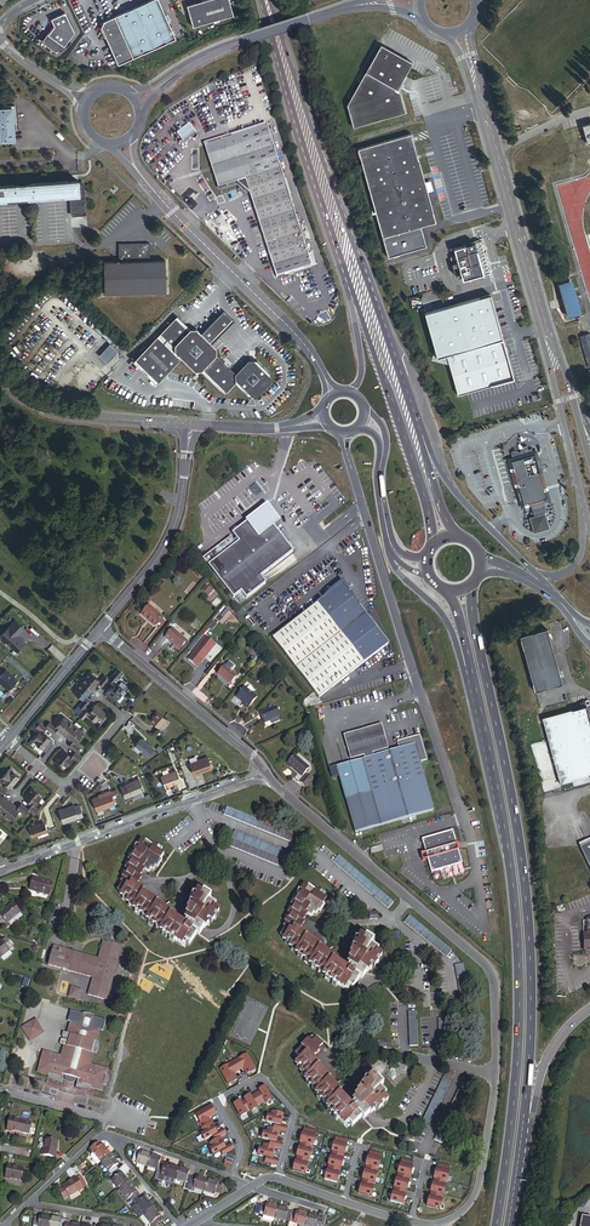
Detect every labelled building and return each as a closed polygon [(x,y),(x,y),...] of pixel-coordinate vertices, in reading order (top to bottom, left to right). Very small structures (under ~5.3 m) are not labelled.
[(103,29),(100,30),(116,65),(123,62),(174,40),(156,0),(153,0),(104,21),(105,24),(103,29)] [(226,0),(209,0),(184,7),(190,29),(231,17),(226,0)] [(62,48),(72,33),(63,13),(49,20),(52,27),(45,36),(45,45),(53,51),(62,48)] [(405,113),(399,90),(403,82),(402,81),(412,63),(381,45),(346,105),(353,128),(405,113)] [(13,123),(14,123),(14,106),(2,106),(2,108),(0,108),(0,141),(13,141),(13,123)] [(582,125),(587,143),(589,142),(589,122),(582,125)] [(188,123),(176,132),(183,141),(195,132),(188,123)] [(311,267),(266,126),(207,144),(222,188),(237,183),(237,185),(250,196),(276,278),(311,267)] [(425,182),(411,134),(357,149),(388,257),(426,247),(421,227),(436,223),(432,207),(428,192),(431,191),(430,186),(429,181),(425,182)] [(83,183),(77,184),(77,181),(0,186),(0,202),(68,197),(71,228),(86,227),(83,183)] [(455,256),(450,257),(455,275),(461,274),(462,280),(490,273),(481,241),(453,249),(455,256)] [(164,293),(163,261),(149,261),(148,243),(118,244),(118,260),(116,260),(116,262),(103,262),(103,294),(164,293)] [(580,313),(571,280),(558,283),(567,317),(580,313)] [(493,306),(490,295),(451,306),(461,343),(500,332),(493,306)] [(506,351),(500,332),(461,343),(451,306),(424,313),(437,358),(446,355),(457,395),(514,379),(506,351)] [(236,374),(216,354),(216,349),(211,344),(234,320),(223,310),(201,334),(196,329),(190,329),(177,316),(132,361),(155,384),(180,359),(192,372),(200,372),(224,395),(234,385),(248,398),(256,398),(270,384),(270,375),(256,362),(248,362),(236,374)] [(94,328),(109,342),(113,338),(98,324),(94,328)] [(588,334),(578,337),(587,369),(589,368),(589,342),(588,334)] [(114,338),(110,342),(118,351),(122,347),(114,338)] [(106,363),(117,352),(109,344),(99,355),(106,363)] [(232,365),(226,358),(223,361),(229,368),(232,365)] [(545,489),(544,485),(545,484),(542,474),(540,473),(535,454),(533,455),(531,448),(526,450),(522,448),(521,448),(520,450),(520,452),(519,452),(515,450),(511,451),(510,453),(514,467),(513,467),(523,504),(527,503),(531,502),(535,516),(530,517),(534,532),(548,528),(544,512),(546,512),(543,501),(548,500),(549,498),(547,493),(545,492),(545,489)] [(258,499),(265,494),(255,482),(249,487),(258,499)] [(239,543),(236,545),(230,538),(203,559),(233,598),(241,592),(246,599),(266,583),(261,577),(293,552),(273,527),(268,520),(261,511),(232,534),(239,543)] [(387,643),(342,584),(272,639),(317,697),(387,643)] [(207,595),(211,590),(207,586),(202,591),(207,595)] [(163,618),(148,606),(141,615),(155,627),(163,618)] [(25,643),(17,636),(24,630),(14,621),(0,637),(16,652),(25,643)] [(178,651),(187,641),(172,629),(164,638),(173,645),(175,647),(174,648),(178,651)] [(546,629),(520,636),(535,692),(537,691),(561,685),(559,678),(559,677),(548,636),(547,632),(546,629)] [(197,667),(215,645),(205,637),(187,659),(197,667)] [(236,676),(224,666),(217,674),(225,680),(226,679),(231,683),(236,676)] [(109,679),(108,680),(113,684),(111,687),(112,688),(111,689),(109,688),(106,692),(116,700),(121,694),(123,696),(127,692),(114,681),(122,672),(117,668),(109,679)] [(7,690),(16,681),(5,671),(0,676),(0,683),(3,685),(2,686),(7,690)] [(102,687),(108,680),(109,679),(104,675),(99,681),(90,673),(87,678),(85,676),(81,682),(91,691),(94,687),(92,686),(94,684),(95,685),(97,683),(102,687)] [(85,694),(86,692),(88,694),(91,691),(81,682),(76,688),(77,689),(74,693),(83,701),(78,706),(82,710),(84,709),(89,702),(84,698),(86,695),(85,694)] [(257,697),(253,693),(252,694),(244,687),(236,698),(240,701),(241,701),(242,702),(242,703),(244,704),(243,705),(247,709),(257,697)] [(99,719),(105,713),(95,705),(92,709),(94,710),(92,712),(91,711),(89,713),(84,709),(82,710),(78,716),(82,719),(86,715),(95,722),(98,718),(99,719)] [(538,718),(556,785),(589,776),(589,719),(589,717),(586,705),(538,718)] [(278,716),(274,708),(260,714),(265,723),(269,721),(269,720),(278,716)] [(169,722),(166,720),(166,719),(157,712),(149,720),(159,728),(161,730),(163,730),(168,724),(169,722)] [(64,735),(73,726),(67,721),(66,722),(62,718),(54,727),(49,723),(45,727),(46,728),(53,734),(57,729),(60,731),(61,729),(63,731),(61,733),(64,735)] [(41,749),(50,739),(47,736),(45,738),(43,736),(44,735),(42,733),(46,728),(45,727),(39,722),(35,727),(40,731),(32,740),(36,743),(36,745),(41,749)] [(81,735),(77,731),(78,730),(73,726),(64,735),(68,738),(70,737),(71,738),(70,739),(72,741),(68,746),(75,752),(76,753),(80,748),(74,743),(81,735)] [(382,745),(378,731),(348,740),(352,753),(382,745)] [(433,810),(419,762),(426,760),(419,735),(397,742),(399,749),(336,767),(355,833),(401,820),(402,824),(408,822),(406,818),(433,810)] [(148,755),(153,748),(141,738),(135,745),(148,755)] [(66,767),(73,759),(78,762),(82,758),(76,753),(75,752),(71,757),(68,755),(67,756),(66,755),(67,753),(63,750),(55,760),(61,765),(62,764),(66,767)] [(309,768),(294,755),(287,763),(291,767),(292,766),(303,775),(309,768)] [(212,769),(207,757),(189,763),(194,775),(212,769)] [(303,775),(292,766),(291,767),(302,777),(303,775)] [(13,772),(12,773),(7,770),(0,779),(0,785),(3,781),(5,782),(6,781),(8,782),(7,784),(10,787),(19,777),(13,772)] [(180,782),(176,771),(161,776),(165,788),(180,782)] [(306,787),(313,779),(307,774),(300,782),(306,787)] [(125,798),(143,791),(138,779),(125,784),(125,785),(121,787),(125,798)] [(6,791),(0,786),(0,812),(1,812),(9,802),(6,799),(4,801),(2,799),(3,798),(1,796),(6,791)] [(41,798),(37,794),(38,793),(32,788),(23,798),(27,801),(29,799),(30,801),(30,802),(32,804),(27,809),(29,810),(34,815),(38,810),(34,806),(41,798)] [(115,805),(110,791),(105,792),(105,794),(98,797),(92,799),(95,808),(96,811),(97,812),(115,805)] [(12,819),(19,810),(25,815),(29,810),(27,809),(21,803),(16,809),(14,807),(13,808),(12,806),(13,805),(9,802),(1,812),(6,817),(8,815),(12,819)] [(83,817),(79,805),(74,807),(74,805),(63,809),(62,809),(58,810),(63,824),(83,817)] [(294,832),(226,807),(223,815),(291,840),(294,832)] [(47,831),(44,823),(29,828),(33,837),(47,831)] [(294,854),(234,830),(228,846),(288,869),(294,854)] [(427,859),(431,872),(461,864),(457,850),(459,850),(457,846),(457,843),(455,844),(452,831),(422,840),(425,853),(427,859)] [(156,868),(161,860),(160,859),(163,854),(156,849),(157,847),(153,844),(152,845),(145,841),(144,842),(140,839),(127,859),(129,860),(124,868),(126,869),(122,876),(123,877),(120,881),(122,882),(117,890),(121,892),(120,894),(119,894),(127,899),(126,901),(133,906),(132,907),(146,917),(145,919),(160,929),(159,931),(181,945),(183,942),(189,945),(199,930),(197,929),(199,925),(204,929),(206,925),(205,924),(207,920),(211,923),(213,919),(211,917),(213,914),(216,915),(218,911),(213,908),(215,906),(208,901),(210,897),(203,892),(201,895),(196,892),(194,895),(196,897),(194,900),(192,899),(189,903),(193,905),(191,909),(188,907),(186,911),(192,915),(187,922),(186,922),(184,925),(169,916),(170,914),(155,904),(157,902),(142,893),(143,891),(134,885),(130,883),(140,868),(142,869),(148,873),(150,869),(153,871),(155,867),(156,868)] [(580,848),(589,871),(589,843),(580,848)] [(382,845),(369,848),(371,853),(383,850),(382,845)] [(134,885),(139,878),(137,877),(142,869),(140,868),(130,883),(134,885)] [(48,895),(51,883),(33,878),(30,890),(48,895)] [(318,915),(322,907),(320,906),(324,900),(316,895),(317,894),(313,891),(313,892),(305,888),(304,889),(300,887),(288,907),(290,908),(287,912),(289,914),(284,921),(286,922),(283,926),(285,927),(280,934),(283,937),(282,939),(290,944),(288,946),(296,950),(295,952),(309,962),(308,964),(323,973),(322,975),(344,990),(346,986),(352,990),(359,979),(361,974),(360,974),(362,970),(366,972),(367,973),(372,966),(374,967),(381,956),(376,953),(378,950),(370,946),(372,942),(365,937),(363,940),(358,937),(356,941),(358,942),(356,946),(354,945),(352,949),(355,951),(353,954),(351,953),(349,957),(350,958),(355,961),(350,969),(349,968),(347,971),(332,962),(333,960),(318,951),(319,949),(304,940),(305,938),(296,932),(294,931),(299,924),(297,923),(301,915),(305,917),(309,920),(312,916),(314,918),(316,914),(318,915)] [(20,913),(12,904),(0,914),(0,916),(6,924),(7,923),(20,913)] [(10,926),(23,916),(20,913),(7,923),(10,926)] [(296,932),(305,917),(301,915),(297,923),(299,924),(294,931),(296,932)] [(582,921),(582,933),(579,933),(579,951),(589,952),(589,921),(582,921)] [(8,950),(12,947),(5,939),(1,942),(0,941),(0,957),(8,950)] [(107,1000),(122,946),(102,941),(98,958),(53,946),(48,965),(92,977),(87,995),(107,1000)] [(11,954),(8,950),(0,957),(0,958),(3,961),(11,954)] [(574,955),(574,964),(589,964),(589,955),(574,955)] [(78,1000),(81,989),(71,987),(68,997),(78,1000)] [(95,1054),(98,1042),(96,1041),(99,1030),(103,1031),(105,1020),(93,1017),(93,1016),(92,1015),(89,1013),(87,1013),(85,1013),(83,1013),(82,1014),(70,1011),(67,1021),(70,1022),(67,1033),(63,1032),(61,1037),(63,1037),(62,1040),(60,1040),(59,1044),(64,1045),(61,1056),(43,1051),(37,1072),(48,1075),(47,1077),(56,1082),(61,1084),(64,1075),(78,1079),(75,1088),(82,1089),(90,1089),(91,1087),(102,1090),(103,1085),(105,1084),(107,1084),(108,1082),(108,1079),(107,1076),(106,1074),(107,1069),(90,1065),(93,1054),(95,1054)] [(417,1046),(416,1011),(407,1012),(409,1046),(417,1046)] [(447,1052),(446,1018),(437,1019),(439,1052),(447,1052)] [(30,1041),(43,1033),(35,1020),(22,1028),(30,1041)] [(329,1078),(317,1066),(318,1064),(315,1060),(314,1062),(309,1057),(308,1057),(307,1056),(309,1054),(312,1058),(317,1053),(315,1052),(317,1050),(319,1051),(322,1049),(323,1050),(325,1048),(315,1039),(311,1043),(307,1039),(301,1045),(301,1046),(295,1052),(299,1057),(294,1062),(300,1069),(299,1070),(305,1076),(303,1078),(315,1091),(314,1092),(326,1105),(325,1106),(343,1125),(346,1123),(351,1127),(361,1117),(364,1114),(362,1113),(365,1110),(369,1113),(370,1114),(373,1111),(371,1109),(374,1106),(377,1109),(381,1106),(379,1104),(382,1102),(384,1103),(387,1100),(383,1096),(385,1094),(379,1087),(382,1084),(376,1078),(387,1068),(376,1058),(364,1070),(370,1076),(366,1079),(368,1081),(365,1084),(363,1082),(360,1086),(363,1089),(360,1092),(359,1090),(355,1093),(357,1095),(360,1098),(354,1104),(353,1104),(350,1106),(338,1094),(340,1093),(327,1080),(329,1078)] [(231,1062),(239,1076),(244,1074),(245,1075),(250,1073),(249,1071),(253,1068),(246,1055),(237,1060),(237,1059),(231,1062)] [(239,1076),(231,1062),(227,1064),(227,1065),(219,1070),(226,1084),(231,1081),(231,1083),(236,1080),(235,1078),(239,1076)] [(258,1092),(254,1094),(260,1104),(264,1102),(265,1103),(271,1100),(263,1087),(257,1091),(258,1092)] [(242,1099),(243,1100),(249,1111),(250,1112),(256,1109),(255,1107),(260,1104),(254,1094),(249,1097),(249,1096),(242,1099)] [(238,1102),(232,1105),(239,1118),(246,1115),(245,1113),(249,1111),(243,1100),(239,1103),(238,1102)] [(197,1123),(200,1129),(209,1124),(210,1123),(207,1117),(209,1116),(210,1117),(215,1114),(210,1106),(195,1114),(197,1118),(196,1119),(198,1123),(197,1123)] [(369,1113),(365,1110),(362,1113),(364,1114),(361,1117),(362,1119),(369,1113)] [(272,1130),(277,1131),(285,1133),(286,1127),(280,1126),(281,1121),(280,1121),(281,1114),(271,1111),(270,1116),(266,1115),(265,1122),(274,1125),(272,1130)] [(28,1132),(29,1122),(14,1119),(14,1121),(9,1120),(6,1131),(11,1132),(11,1131),(23,1133),(23,1131),(28,1132)] [(213,1141),(217,1139),(225,1135),(222,1130),(216,1133),(213,1129),(212,1129),(209,1124),(200,1129),(202,1133),(199,1135),(202,1140),(210,1136),(213,1141)] [(268,1146),(273,1148),(280,1149),(282,1144),(276,1142),(277,1138),(276,1138),(277,1131),(272,1130),(267,1128),(266,1133),(262,1132),(260,1139),(269,1141),(268,1146)] [(314,1131),(304,1128),(302,1133),(301,1133),(299,1142),(300,1142),(311,1145),(312,1146),(314,1137),(313,1137),(314,1131)] [(346,1141),(335,1138),(333,1143),(332,1143),(330,1152),(331,1152),(342,1155),(343,1155),(345,1147),(344,1146),(346,1141)] [(55,1152),(57,1141),(45,1139),(43,1150),(44,1150),(44,1155),(55,1157),(56,1152),(55,1152)] [(222,1156),(233,1150),(230,1145),(224,1148),(222,1144),(221,1145),(217,1139),(213,1141),(209,1143),(211,1148),(208,1149),(211,1156),(219,1151),(222,1156)] [(298,1147),(295,1156),(296,1157),(307,1159),(308,1160),(311,1150),(310,1150),(311,1145),(300,1142),(299,1147),(298,1147)] [(101,1162),(110,1154),(103,1144),(101,1146),(100,1147),(96,1143),(90,1149),(94,1153),(91,1155),(91,1158),(97,1165),(101,1162)] [(264,1163),(276,1166),(278,1160),(272,1159),(273,1155),(271,1154),(273,1148),(268,1146),(262,1145),(261,1150),(258,1149),(256,1156),(265,1158),(264,1163)] [(147,1166),(150,1155),(139,1152),(139,1154),(135,1152),(132,1161),(136,1162),(136,1163),(147,1166)] [(329,1157),(326,1166),(327,1166),(339,1169),(342,1160),(341,1160),(342,1155),(331,1152),(330,1157),(329,1157)] [(367,1157),(366,1156),(364,1165),(365,1166),(376,1169),(377,1169),(379,1160),(378,1159),(380,1155),(368,1152),(367,1157)] [(116,1166),(118,1164),(110,1154),(101,1162),(109,1172),(104,1176),(107,1179),(111,1175),(118,1170),(116,1166)] [(159,1164),(161,1158),(150,1155),(147,1166),(157,1170),(155,1178),(158,1179),(163,1165),(159,1164)] [(307,1159),(296,1157),(295,1161),(294,1161),(292,1171),(305,1174),(307,1165),(306,1164),(307,1159)] [(399,1165),(398,1165),(396,1174),(397,1174),(408,1177),(409,1177),(411,1168),(410,1168),(412,1163),(400,1160),(399,1165)] [(21,1181),(23,1169),(12,1167),(12,1165),(7,1164),(5,1176),(10,1177),(9,1178),(21,1181)] [(175,1179),(178,1168),(168,1164),(167,1167),(163,1165),(158,1179),(162,1181),(162,1180),(164,1176),(175,1179)] [(436,1169),(435,1168),(432,1178),(446,1181),(448,1172),(447,1171),(448,1167),(437,1164),(436,1169)] [(339,1169),(327,1166),(326,1171),(325,1171),(323,1180),(336,1184),(338,1174),(337,1174),(339,1169)] [(376,1169),(365,1166),(364,1171),(363,1170),(360,1179),(373,1183),(376,1174),(375,1174),(376,1169)] [(187,1176),(189,1171),(178,1168),(175,1179),(185,1183),(183,1189),(187,1190),(192,1177),(187,1176)] [(120,1190),(129,1182),(121,1172),(121,1173),(118,1170),(111,1175),(114,1178),(112,1180),(120,1190)] [(395,1179),(394,1178),(392,1188),(393,1188),(404,1191),(405,1191),(408,1182),(407,1182),(408,1177),(397,1174),(395,1179)] [(203,1191),(207,1180),(196,1176),(195,1178),(192,1177),(187,1190),(191,1192),(192,1188),(203,1191)] [(69,1197),(83,1188),(76,1177),(71,1180),(72,1181),(62,1186),(63,1188),(59,1191),(63,1198),(68,1196),(69,1197)] [(445,1181),(433,1178),(432,1183),(431,1183),(429,1192),(430,1192),(441,1195),(442,1195),(444,1186),(443,1186),(445,1181)] [(219,1195),(221,1186),(217,1185),(218,1183),(207,1180),(203,1191),(202,1195),(211,1198),(212,1197),(213,1194),(214,1194),(214,1193),(219,1195)] [(373,1183),(361,1180),(360,1185),(359,1184),(357,1194),(370,1197),(372,1188),(371,1187),(373,1183)] [(137,1193),(137,1192),(129,1182),(120,1190),(128,1200),(125,1202),(128,1205),(132,1201),(139,1196),(137,1193)] [(404,1191),(393,1188),(392,1193),(391,1192),(388,1202),(402,1205),(404,1196),(403,1196),(404,1191)] [(128,1200),(120,1190),(116,1193),(127,1206),(128,1205),(125,1202),(128,1200)] [(441,1195),(430,1192),(428,1197),(425,1206),(438,1210),(441,1200),(440,1200),(441,1195)] [(152,1207),(145,1197),(142,1199),(139,1196),(132,1201),(135,1205),(143,1214),(152,1207)] [(274,1218),(277,1206),(267,1203),(266,1206),(262,1205),(257,1204),(255,1213),(259,1214),(258,1217),(263,1218),(262,1219),(273,1222),(274,1218)] [(143,1214),(135,1205),(132,1207),(140,1217),(143,1214)] [(290,1221),(292,1212),(288,1211),(289,1209),(277,1206),(274,1218),(285,1221),(286,1220),(290,1221)] [(152,1207),(143,1214),(144,1215),(140,1218),(146,1225),(147,1225),(150,1223),(152,1225),(156,1225),(163,1220),(152,1207)] [(307,1214),(296,1211),(296,1213),(292,1212),(290,1221),(294,1222),(294,1223),(300,1225),(304,1225),(307,1214)] [(322,1220),(318,1219),(318,1217),(307,1214),(304,1225),(321,1225),(322,1220)] [(50,1217),(39,1216),(39,1218),(35,1217),(33,1225),(35,1225),(49,1225),(50,1217)] [(66,1220),(61,1220),(61,1219),(50,1217),(49,1225),(65,1225),(66,1220)]
